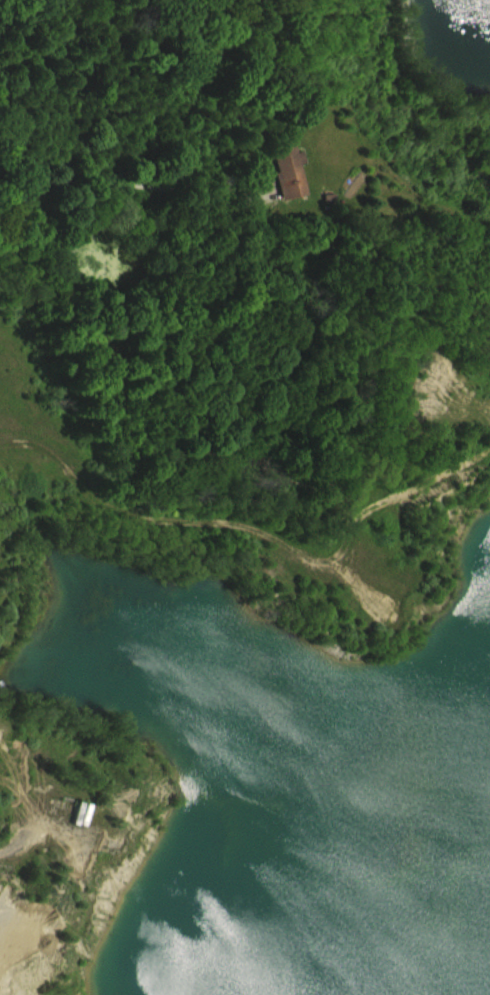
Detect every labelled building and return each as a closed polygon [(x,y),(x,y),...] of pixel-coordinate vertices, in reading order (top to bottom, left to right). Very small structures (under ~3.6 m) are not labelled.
[(306,194),(296,152),(295,152),(293,142),(268,148),(280,199),(306,194)]
